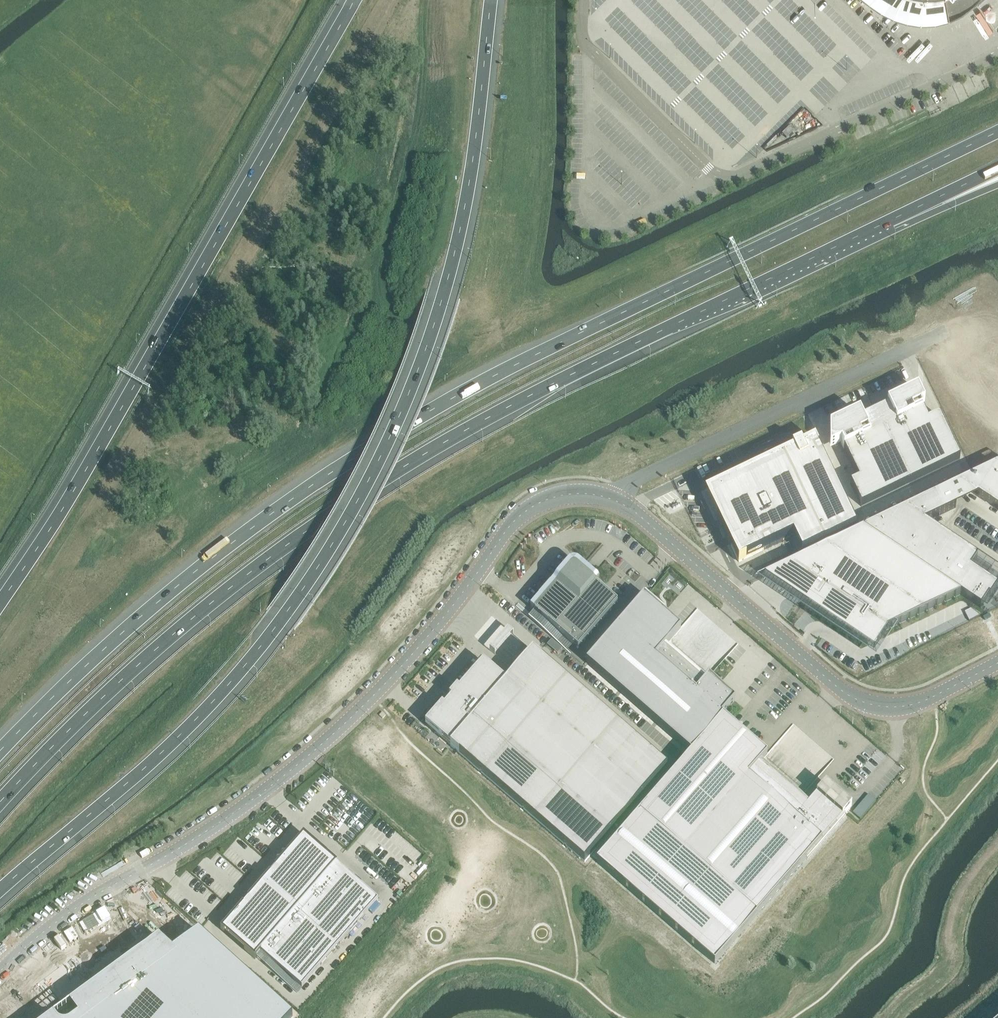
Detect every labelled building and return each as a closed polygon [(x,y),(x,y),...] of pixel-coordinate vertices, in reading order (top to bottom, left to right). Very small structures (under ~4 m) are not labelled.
[(789,127),(782,134),(786,138),(793,131),(790,127),(789,127)] [(860,413),(830,428),(830,449),(841,444),(859,480),(859,481),(852,484),(852,483),(850,484),(861,507),(909,484),(960,459),(939,416),(937,417),(938,418),(930,421),(930,420),(928,421),(921,406),(924,404),(918,390),(887,405),(888,406),(875,413),(862,419),(860,413)] [(740,478),(708,494),(717,514),(717,516),(720,522),(721,526),(722,527),(727,537),(730,544),(731,546),(731,547),(731,548),(732,547),(739,562),(763,551),(764,551),(764,550),(783,541),(786,539),(790,537),(793,536),(801,552),(802,554),(857,528),(818,447),(815,440),(814,440),(814,441),(803,446),(802,446),(801,443),(801,444),(799,446),(797,447),(795,448),(792,448),(794,451),(758,468),(757,468),(758,469),(754,470),(750,472),(750,471),(740,476),(740,478)] [(959,484),(978,497),(985,502),(986,501),(992,505),(991,506),(997,510),(997,467),(996,465),(975,476),(959,484)] [(947,489),(863,530),(980,608),(988,597),(990,598),(997,587),(970,569),(977,557),(976,558),(969,553),(970,552),(944,535),(943,535),(936,531),(937,530),(925,523),(956,508),(955,507),(951,500),(952,499),(951,498),(947,491),(948,491),(947,490),(947,489)] [(862,530),(764,577),(874,650),(887,630),(960,595),(862,530)] [(535,611),(529,617),(543,629),(548,623),(578,649),(579,648),(578,647),(583,641),(584,642),(585,640),(585,639),(590,633),(591,634),(592,632),(591,632),(597,626),(599,625),(598,624),(603,618),(604,619),(618,603),(597,584),(598,583),(597,582),(596,583),(589,577),(581,571),(573,564),(536,607),(532,606),(530,608),(533,611),(534,610),(535,611)] [(644,596),(586,663),(691,753),(597,862),(715,964),(847,811),(852,806),(851,806),(850,808),(825,786),(826,784),(806,807),(799,801),(792,794),(783,787),(775,780),(768,774),(758,765),(767,755),(731,723),(723,716),(722,715),(735,700),(709,678),(703,685),(662,650),(681,629),(644,596)] [(969,621),(980,616),(971,609),(966,612),(965,612),(969,621)] [(436,716),(428,726),(433,731),(450,746),(479,771),(481,773),(522,808),(523,809),(564,845),(566,846),(585,863),(667,767),(648,751),(647,749),(634,738),(628,733),(606,714),(604,713),(591,701),(585,696),(564,678),(562,676),(533,651),(506,681),(488,666),(483,662),(479,667),(476,671),(475,672),(468,680),(467,681),(463,685),(460,690),(459,689),(459,690),(454,696),(452,698),(452,699),(445,706),(442,709),(438,715),(436,716)] [(870,794),(854,812),(862,819),(878,801),(870,794)] [(304,836),(222,931),(256,960),(262,952),(302,988),(378,901),(304,836)] [(174,951),(163,941),(159,938),(50,1017),(292,1017),(293,1017),(199,932),(174,951)]
